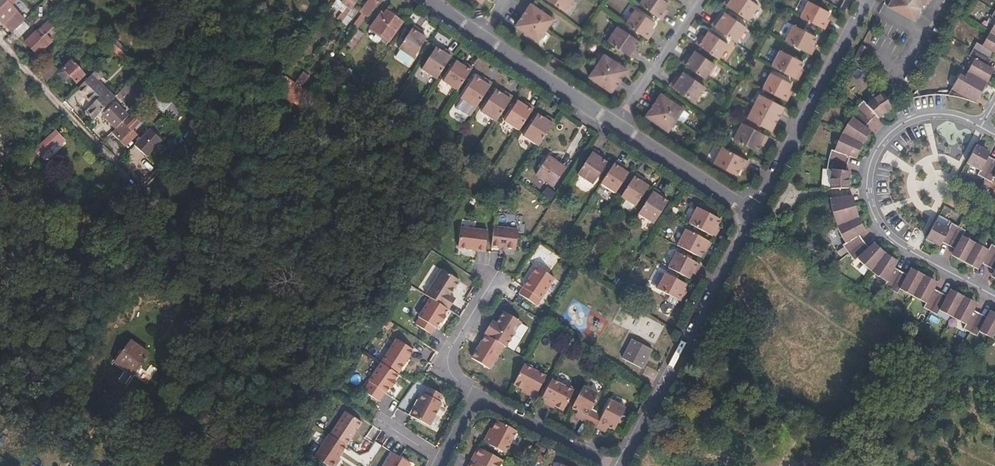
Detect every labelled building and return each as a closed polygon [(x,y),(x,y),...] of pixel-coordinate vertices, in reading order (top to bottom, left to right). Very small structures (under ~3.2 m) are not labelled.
[(12,32),(13,31),(24,21),(11,6),(14,2),(13,0),(8,0),(6,2),(0,8),(0,20),(12,32)] [(356,4),(354,3),(356,0),(344,0),(342,2),(347,7),(341,14),(345,18),(347,16),(355,5),(356,4)] [(381,0),(369,0),(360,12),(367,18),(381,0)] [(563,10),(571,0),(550,0),(563,10)] [(660,19),(666,11),(663,9),(668,1),(667,0),(640,0),(638,3),(660,19)] [(723,3),(747,19),(758,4),(753,0),(725,0),(723,3)] [(800,16),(825,29),(828,21),(825,19),(830,10),(811,0),(808,0),(800,16)] [(839,8),(845,11),(851,0),(843,0),(839,8)] [(889,6),(915,19),(921,7),(923,7),(927,0),(892,0),(889,6)] [(529,4),(522,14),(544,29),(551,19),(529,4)] [(358,8),(355,5),(347,16),(351,18),(358,8)] [(624,23),(647,38),(652,31),(649,29),(654,21),(635,7),(624,23)] [(989,18),(983,15),(979,21),(994,30),(994,7),(989,18)] [(403,22),(387,10),(384,15),(382,13),(371,28),(389,42),(403,22)] [(716,18),(712,25),(737,42),(748,27),(726,12),(719,20),(716,18)] [(544,29),(522,14),(514,26),(535,42),(544,29)] [(360,26),(365,20),(361,18),(357,23),(360,26)] [(24,21),(13,31),(19,37),(30,27),(25,20),(24,21)] [(48,21),(26,42),(38,55),(40,54),(41,57),(47,52),(45,49),(53,41),(47,34),(54,28),(48,21)] [(990,53),(993,55),(994,52),(994,30),(979,21),(975,29),(981,33),(975,43),(969,40),(968,41),(990,53)] [(617,24),(607,39),(631,56),(636,49),(633,46),(638,39),(617,24)] [(785,40),(811,54),(815,47),(811,45),(815,36),(793,24),(785,40)] [(422,32),(414,26),(398,50),(413,60),(426,40),(420,36),(422,32)] [(357,30),(346,45),(352,50),(363,35),(357,30)] [(696,43),(718,59),(729,44),(710,31),(705,38),(701,36),(696,43)] [(988,58),(990,53),(968,41),(965,47),(988,58)] [(861,44),(854,57),(861,60),(867,48),(861,44)] [(988,58),(965,47),(962,53),(968,57),(958,75),(953,72),(944,87),(969,101),(972,94),(969,93),(973,87),(975,88),(979,81),(983,83),(987,75),(984,73),(987,67),(983,65),(988,58)] [(124,61),(128,57),(119,49),(117,51),(116,52),(124,61)] [(435,81),(452,55),(445,51),(443,54),(435,49),(421,71),(435,81)] [(771,65),(798,79),(802,72),(798,70),(803,61),(780,49),(771,65)] [(681,62),(705,78),(716,64),(696,50),(690,58),(686,55),(681,62)] [(596,65),(619,80),(626,70),(603,54),(596,65)] [(256,56),(252,63),(262,70),(266,64),(256,56)] [(554,56),(550,62),(563,70),(566,65),(554,56)] [(72,61),(61,72),(66,76),(68,74),(76,83),(85,74),(72,61)] [(457,92),(472,69),(466,65),(464,68),(455,62),(442,82),(457,92)] [(611,92),(619,80),(596,65),(588,76),(611,92)] [(49,67),(41,74),(47,80),(54,72),(49,67)] [(706,85),(684,71),(678,79),(674,76),(670,82),(694,100),(706,85)] [(762,88),(787,100),(791,93),(787,91),(792,82),(771,72),(762,88)] [(86,110),(95,119),(116,97),(117,96),(93,74),(79,87),(94,102),(86,110)] [(285,77),(280,83),(282,84),(290,90),(295,84),(285,77)] [(475,109),(492,84),(486,80),(483,84),(475,78),(461,99),(475,109)] [(306,92),(295,84),(290,90),(299,97),(301,98),(306,92)] [(117,96),(116,97),(121,102),(132,90),(127,85),(117,96)] [(164,116),(174,110),(162,90),(152,96),(164,116)] [(496,123),(512,97),(506,94),(504,97),(495,91),(481,113),(496,123)] [(833,170),(830,189),(849,188),(851,172),(846,170),(850,151),(856,154),(870,128),(863,122),(874,110),(878,114),(892,107),(883,92),(867,100),(863,96),(848,112),(851,114),(834,145),(831,144),(827,168),(833,170)] [(652,104),(675,120),(676,118),(683,109),(660,93),(652,104)] [(753,106),(777,118),(783,106),(759,94),(753,106)] [(132,116),(139,109),(129,100),(123,106),(132,116)] [(519,132),(534,108),(528,105),(526,108),(516,102),(503,122),(519,132)] [(667,131),(675,120),(652,104),(644,114),(667,131)] [(100,117),(113,132),(121,124),(127,122),(127,121),(112,106),(100,117)] [(771,130),(777,118),(753,106),(747,118),(771,130)] [(689,113),(683,109),(676,118),(682,123),(689,113)] [(547,135),(555,123),(549,118),(547,121),(538,115),(523,137),(539,147),(547,135)] [(121,124),(113,132),(130,149),(141,138),(132,129),(139,122),(132,116),(127,121),(127,122),(121,124)] [(765,142),(768,136),(741,121),(733,138),(756,150),(761,140),(765,142)] [(162,141),(150,130),(135,146),(147,157),(162,141)] [(50,136),(40,146),(50,157),(61,147),(50,136)] [(977,143),(967,162),(979,168),(976,173),(991,181),(994,176),(994,177),(994,159),(986,154),(989,150),(977,143)] [(748,161),(722,147),(713,163),(735,174),(739,165),(744,168),(748,161)] [(602,155),(595,150),(578,175),(594,185),(608,163),(600,158),(602,155)] [(565,170),(547,158),(536,176),(554,187),(565,170)] [(624,165),(616,160),(601,184),(617,194),(630,174),(622,168),(624,165)] [(643,178),(636,172),(620,197),(636,207),(650,186),(642,180),(643,178)] [(661,193),(655,188),(638,213),(653,223),(668,202),(659,196),(661,193)] [(849,195),(829,198),(837,224),(847,242),(844,244),(848,250),(852,255),(856,260),(858,258),(870,271),(886,280),(884,283),(896,290),(900,286),(926,300),(923,305),(936,312),(939,307),(965,322),(962,326),(976,333),(979,329),(994,338),(994,311),(990,308),(986,314),(973,307),(976,300),(950,286),(947,292),(933,285),(937,279),(911,265),(906,271),(894,265),(897,259),(886,253),(875,242),(870,246),(865,241),(860,233),(866,229),(859,216),(855,202),(851,203),(849,195)] [(689,223),(715,237),(719,229),(715,227),(720,219),(697,207),(689,223)] [(937,219),(927,237),(937,243),(940,238),(955,246),(952,252),(977,266),(980,260),(994,268),(991,273),(994,275),(994,243),(991,240),(987,247),(962,233),(965,227),(951,218),(947,225),(937,219)] [(518,230),(494,227),(491,247),(515,251),(518,230)] [(487,231),(460,228),(457,248),(485,252),(487,231)] [(686,228),(677,245),(700,257),(705,248),(708,249),(713,242),(686,228)] [(676,251),(668,267),(689,278),(694,268),(698,270),(701,264),(676,251)] [(554,279),(536,267),(523,288),(518,294),(536,306),(554,279)] [(441,270),(425,296),(448,310),(454,300),(448,296),(453,289),(454,290),(459,282),(441,270)] [(686,283),(665,273),(657,289),(680,302),(684,295),(681,293),(686,283)] [(447,310),(430,299),(418,317),(419,318),(414,324),(430,334),(439,323),(441,324),(445,317),(443,316),(447,310)] [(491,321),(483,334),(485,335),(502,345),(504,347),(520,322),(502,311),(494,323),(491,321)] [(502,345),(485,335),(470,358),(488,369),(502,345)] [(132,374),(148,353),(130,340),(115,361),(132,374)] [(396,340),(381,363),(398,373),(413,351),(396,340)] [(651,350),(632,340),(621,359),(641,369),(651,350)] [(394,382),(398,376),(381,363),(368,382),(369,382),(363,391),(378,402),(384,393),(385,394),(390,387),(394,382)] [(546,376),(524,363),(513,384),(528,392),(527,393),(534,397),(546,376)] [(573,390),(551,378),(540,400),(547,404),(547,402),(562,410),(573,390)] [(590,424),(596,412),(590,409),(598,393),(583,385),(571,407),(580,412),(578,417),(590,424)] [(438,402),(441,395),(427,388),(424,395),(422,394),(410,416),(429,426),(441,403),(438,402)] [(601,415),(595,427),(602,431),(605,425),(614,430),(625,407),(609,399),(601,415)] [(344,412),(329,435),(345,446),(361,423),(344,412)] [(601,415),(596,412),(590,424),(595,427),(601,415)] [(504,452),(516,431),(497,421),(489,436),(486,434),(482,441),(504,452)] [(329,435),(314,457),(326,465),(332,465),(345,446),(329,435)] [(543,451),(546,447),(537,442),(534,447),(543,451)] [(502,460),(477,448),(473,456),(476,458),(472,465),(499,465),(502,460)] [(392,453),(384,465),(409,465),(410,464),(392,453)] [(473,456),(467,465),(472,465),(476,458),(473,456)]
